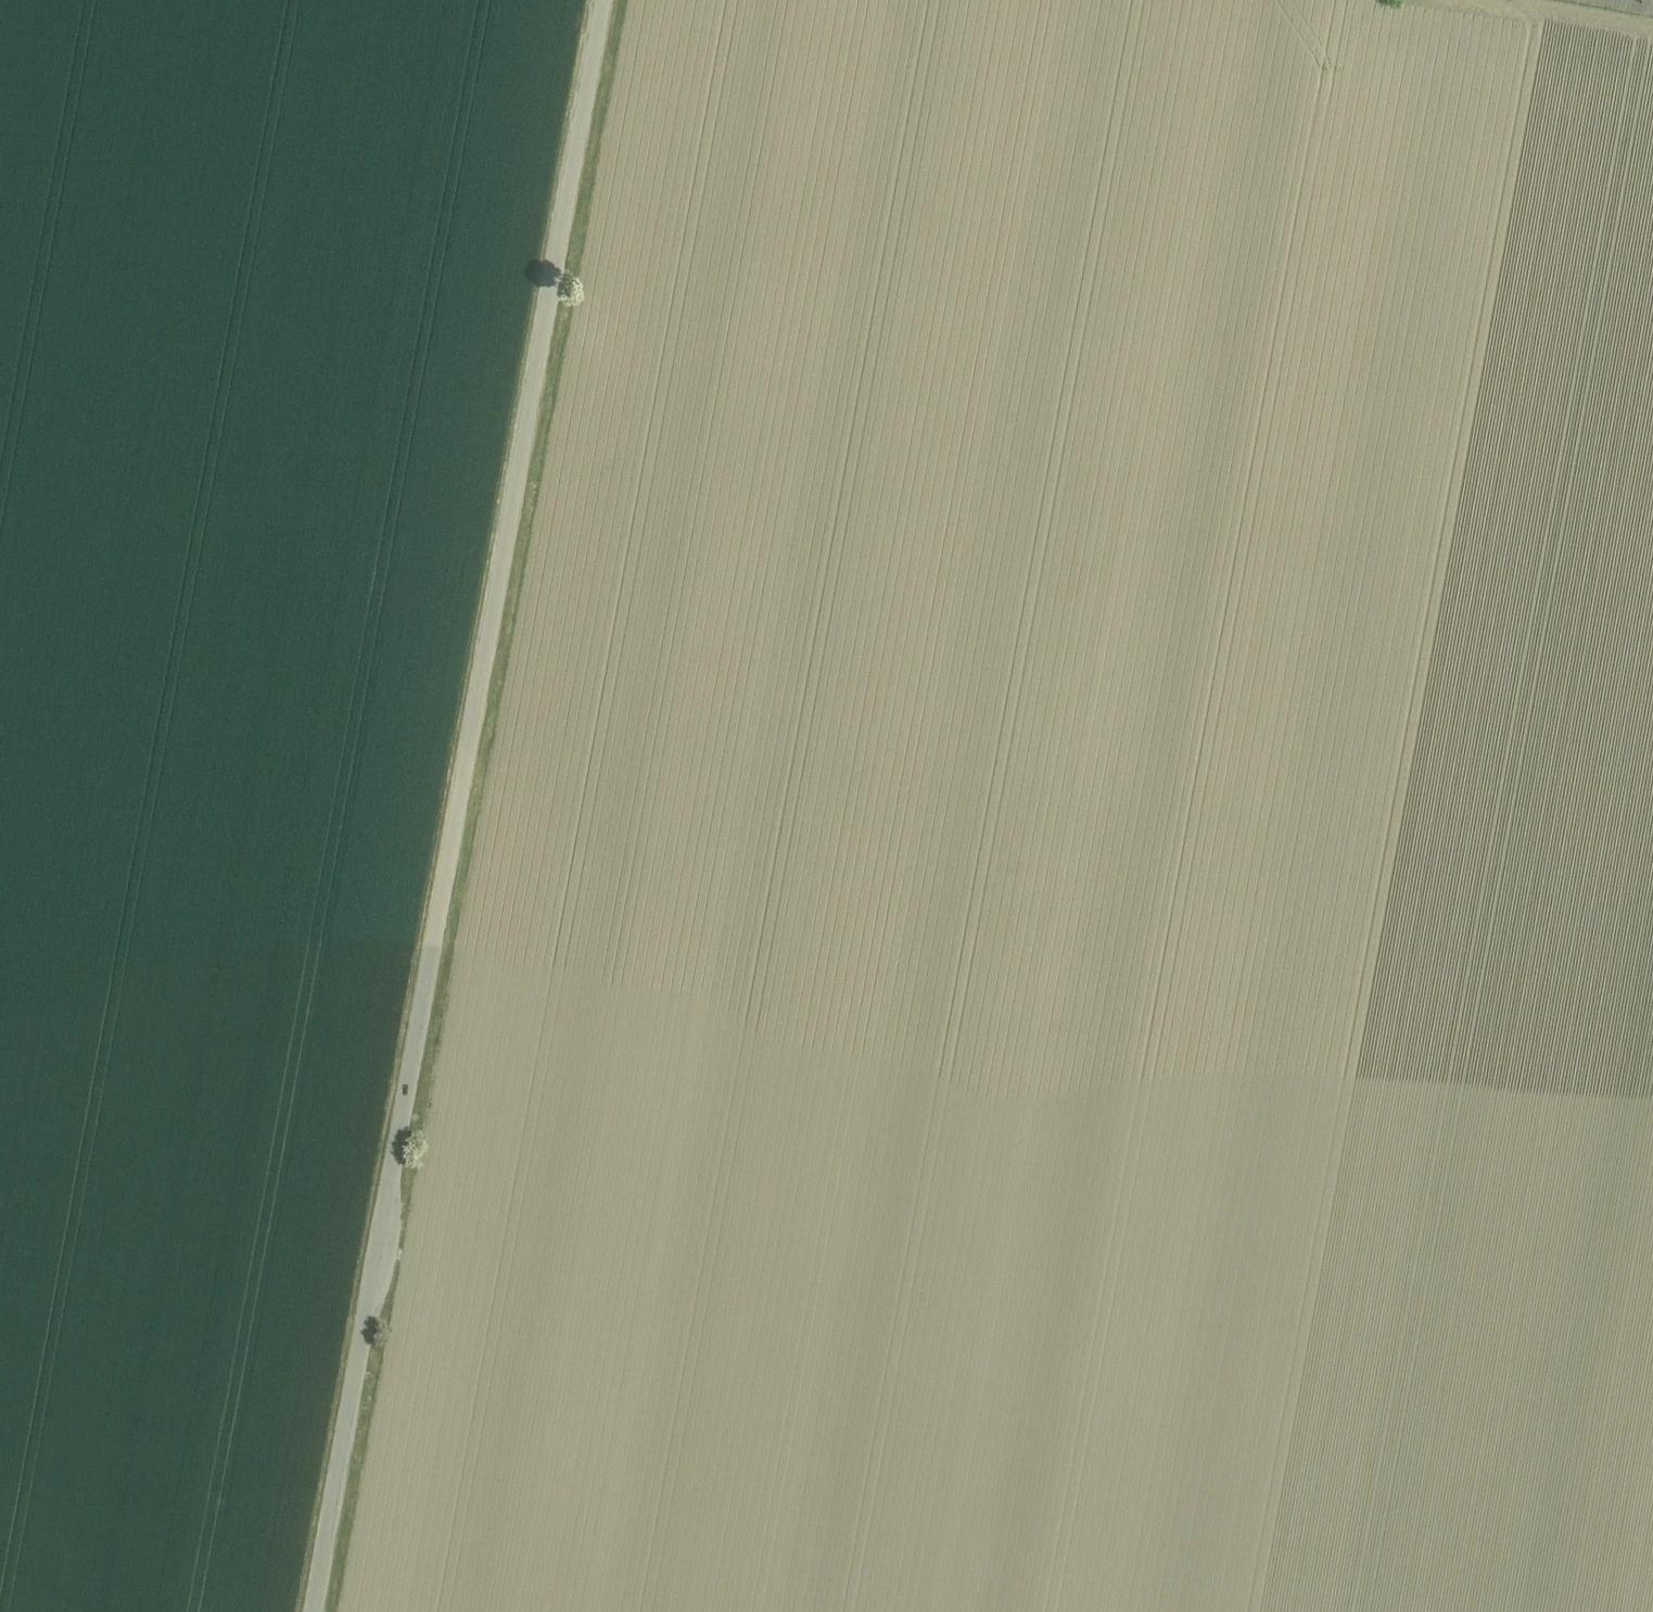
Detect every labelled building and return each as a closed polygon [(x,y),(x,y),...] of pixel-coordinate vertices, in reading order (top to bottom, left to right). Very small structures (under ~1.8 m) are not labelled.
[(1652,10),(1652,0),(1595,0),(1652,10)]
